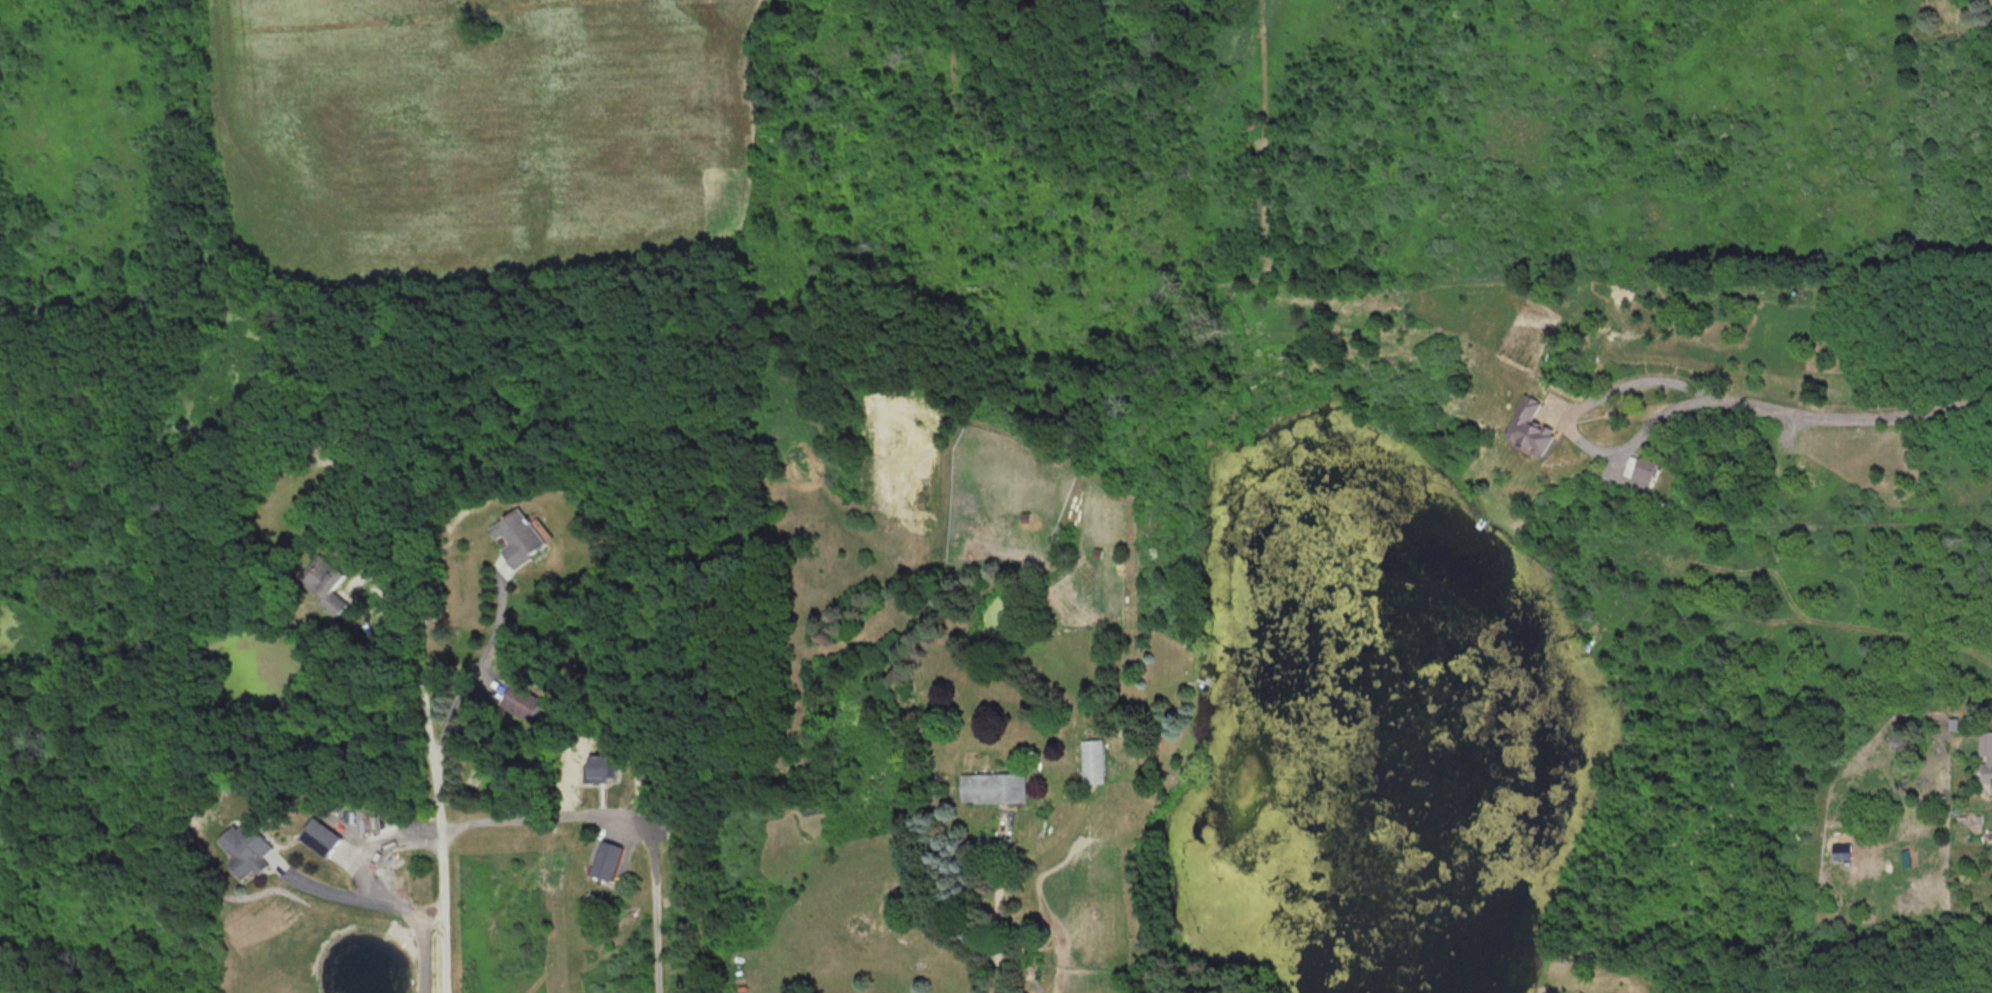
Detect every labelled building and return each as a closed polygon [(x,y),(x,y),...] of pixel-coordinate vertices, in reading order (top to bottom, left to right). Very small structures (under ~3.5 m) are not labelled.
[(550,544),(523,506),(495,526),(508,546),(503,549),(517,568),(550,544)] [(952,561),(961,561),(961,552),(952,552),(952,561)] [(347,574),(319,553),(297,582),(339,615),(349,602),(334,591),(347,574)] [(501,706),(531,721),(541,698),(511,684),(501,706)] [(1983,781),(1991,781),(1991,731),(1983,731),(1983,781)] [(1105,740),(1082,740),(1082,784),(1105,784),(1105,740)] [(593,777),(618,777),(618,757),(593,757),(593,777)] [(1025,773),(961,773),(961,803),(1025,803),(1025,773)] [(274,847),(247,817),(220,841),(235,858),(229,864),(244,880),(255,870),(259,874),(270,864),(263,857),(274,847)] [(300,839),(328,858),(342,837),(314,817),(300,839)] [(623,846),(601,841),(592,875),(613,881),(623,846)]
